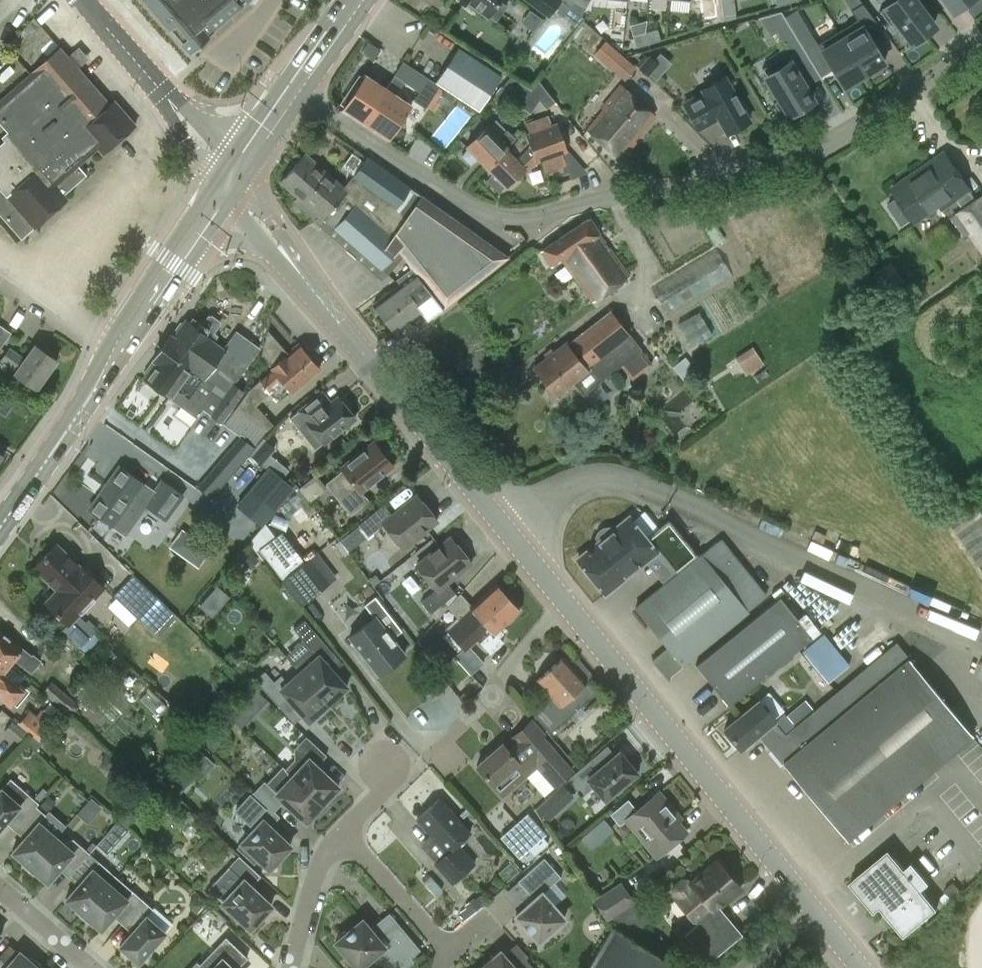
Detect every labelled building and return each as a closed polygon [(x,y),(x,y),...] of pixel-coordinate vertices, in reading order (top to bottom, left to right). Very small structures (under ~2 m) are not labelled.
[(191,49),(208,34),(205,29),(211,24),(212,24),(239,1),(239,0),(147,0),(191,49)] [(488,17),(500,0),(459,0),(465,4),(467,1),(488,17)] [(547,18),(559,2),(557,0),(522,0),(547,18)] [(574,3),(585,9),(590,0),(576,0),(574,3)] [(723,17),(736,16),(734,0),(722,0),(723,17)] [(914,0),(893,0),(880,10),(891,25),(897,20),(914,42),(934,26),(914,0)] [(955,10),(969,0),(947,0),(955,10)] [(705,18),(717,17),(716,5),(703,7),(705,18)] [(777,31),(794,60),(806,53),(781,11),(760,17),(771,35),(777,31)] [(786,18),(794,32),(799,39),(810,33),(797,11),(786,18)] [(838,31),(865,74),(885,62),(859,18),(838,31)] [(646,32),(649,43),(661,40),(658,28),(646,32)] [(844,87),(865,74),(838,31),(818,43),(844,87)] [(649,43),(646,32),(633,35),(637,47),(649,43)] [(110,103),(78,66),(82,62),(74,53),(70,56),(61,47),(0,100),(0,121),(8,130),(1,136),(4,139),(0,143),(0,213),(21,237),(68,197),(64,193),(86,173),(78,164),(97,147),(102,153),(135,124),(114,100),(110,103)] [(436,81),(480,110),(501,77),(457,48),(436,81)] [(784,118),(812,100),(785,54),(763,67),(781,97),(774,102),(784,118)] [(647,77),(659,64),(649,55),(637,68),(647,77)] [(438,86),(403,63),(395,75),(420,91),(414,99),(425,106),(438,86)] [(364,122),(386,88),(365,74),(343,108),(364,122)] [(751,115),(742,100),(739,102),(725,76),(702,89),(704,92),(684,103),(698,128),(718,117),(726,132),(735,127),(737,130),(748,124),(746,121),(749,119),(747,117),(751,115)] [(540,98),(531,91),(519,83),(508,100),(529,115),(539,100),(540,98)] [(618,158),(654,115),(618,85),(614,89),(617,91),(601,110),(602,111),(586,131),(618,158)] [(411,105),(386,88),(364,122),(389,138),(411,105)] [(499,193),(506,186),(524,168),(527,171),(534,164),(567,151),(556,124),(551,126),(547,117),(526,125),(530,134),(525,135),(509,151),(505,148),(486,166),(494,174),(487,181),(499,193)] [(486,166),(505,148),(507,146),(487,125),(466,146),(468,148),(462,156),(471,165),(479,159),(486,166)] [(318,214),(322,218),(347,191),(344,188),(305,154),(281,181),(297,195),(293,201),(314,220),(318,214)] [(393,281),(396,279),(411,267),(441,307),(506,255),(365,157),(344,188),(347,191),(322,218),(393,281)] [(942,208),(957,198),(969,190),(970,189),(954,165),(953,166),(954,167),(942,175),(932,161),(933,161),(932,160),(917,170),(920,175),(897,193),(892,187),(892,188),(898,197),(888,204),(901,224),(912,217),(915,221),(939,204),(942,208)] [(957,198),(964,208),(962,210),(975,228),(970,231),(981,248),(981,196),(976,200),(969,190),(957,198)] [(588,217),(540,251),(551,266),(560,260),(590,304),(629,277),(598,233),(599,233),(588,217)] [(668,313),(733,274),(717,248),(654,287),(668,313)] [(411,267),(396,279),(400,282),(373,303),(396,332),(416,316),(422,323),(441,307),(411,267)] [(555,394),(572,381),(582,394),(602,378),(621,363),(633,378),(651,364),(640,349),(609,311),(567,344),(566,342),(534,367),(555,394)] [(210,390),(221,398),(232,383),(257,349),(237,333),(226,348),(216,341),(221,335),(205,323),(200,329),(185,318),(173,335),(171,333),(162,346),(191,368),(214,385),(210,390)] [(0,325),(0,348),(11,332),(0,325)] [(321,367),(301,344),(290,354),(268,329),(261,356),(272,369),(248,390),(225,421),(256,444),(266,430),(274,423),(256,404),(272,390),(278,398),(291,387),(294,391),(321,367)] [(16,372),(37,387),(58,359),(36,343),(26,358),(11,348),(3,359),(18,369),(16,372)] [(179,384),(191,368),(162,346),(152,358),(155,360),(142,377),(182,407),(192,393),(179,384)] [(750,347),(728,363),(742,382),(764,365),(750,347)] [(232,383),(221,398),(233,406),(244,391),(232,383)] [(339,397),(338,396),(332,401),(324,390),(310,401),(290,417),(299,429),(307,422),(324,443),(355,418),(346,406),(347,403),(343,397),(339,397)] [(221,421),(233,406),(221,398),(210,413),(221,421)] [(212,498),(257,446),(243,435),(199,486),(212,498)] [(250,454),(263,464),(272,453),(277,447),(265,437),(250,454)] [(343,469),(326,483),(350,513),(367,500),(360,492),(393,466),(373,442),(341,467),(343,469)] [(154,491),(119,467),(90,508),(125,533),(145,504),(166,519),(182,496),(161,481),(154,491)] [(275,472),(269,467),(240,503),(244,507),(263,522),(293,486),(275,472)] [(326,485),(316,472),(300,485),(310,498),(326,485)] [(383,524),(402,548),(436,520),(416,496),(391,516),(382,505),(358,525),(367,537),(383,524)] [(954,518),(981,562),(981,499),(954,518)] [(605,594),(633,571),(647,559),(664,580),(695,555),(670,523),(647,541),(629,518),(614,529),(609,527),(603,528),(597,533),(595,538),(596,544),(577,559),(605,594)] [(182,530),(169,549),(199,570),(212,552),(182,530)] [(416,565),(435,589),(420,602),(429,614),(454,593),(445,583),(470,562),(450,538),(416,565)] [(699,554),(697,557),(635,608),(667,647),(652,660),(667,678),(683,665),(681,663),(765,594),(720,540),(700,556),(699,554)] [(80,566),(57,544),(35,568),(57,588),(45,601),(68,623),(103,586),(81,566),(80,566)] [(299,605),(327,583),(309,559),(281,581),(299,605)] [(159,598),(134,574),(115,595),(141,619),(159,598)] [(456,655),(472,673),(485,661),(470,645),(477,639),(490,654),(503,642),(498,637),(503,633),(499,629),(519,611),(495,585),(471,606),(460,594),(448,607),(458,618),(447,628),(465,647),(456,655)] [(727,705),(729,704),(818,629),(785,589),(694,665),(727,705)] [(374,616),(349,636),(379,674),(404,654),(392,638),(403,629),(376,595),(365,604),(374,616)] [(293,664),(300,672),(328,703),(347,686),(330,667),(340,658),(305,619),(295,628),(312,648),(293,664)] [(8,665),(14,658),(31,671),(40,660),(32,654),(30,656),(0,630),(0,659),(8,665)] [(773,722),(758,733),(846,840),(972,735),(894,643),(784,735),(773,722)] [(537,681),(552,698),(533,714),(550,733),(596,693),(564,657),(537,681)] [(8,665),(0,659),(0,698),(10,706),(24,690),(17,685),(23,678),(8,665)] [(309,721),(328,703),(300,672),(288,682),(281,675),(274,681),(265,671),(255,679),(279,706),(288,698),(309,721)] [(426,672),(416,680),(430,698),(440,690),(426,672)] [(76,701),(52,681),(43,692),(67,713),(76,701)] [(758,733),(773,722),(774,721),(757,701),(723,729),(740,748),(758,733)] [(50,727),(30,711),(19,724),(40,740),(50,727)] [(534,728),(520,741),(522,743),(511,753),(502,743),(476,766),(493,784),(504,797),(528,775),(540,765),(556,784),(571,770),(555,752),(534,728)] [(284,764),(283,766),(323,803),(339,786),(317,765),(327,754),(306,735),(294,748),(295,758),(287,767),(284,764)] [(187,764),(196,773),(203,766),(208,771),(215,764),(200,750),(187,764)] [(592,758),(570,777),(584,794),(593,787),(605,800),(636,773),(635,772),(639,769),(629,757),(626,760),(618,752),(600,767),(592,758)] [(254,792),(280,816),(280,815),(275,810),(284,800),(306,821),(323,803),(283,766),(268,781),(266,779),(254,792)] [(19,825),(36,806),(39,803),(11,778),(0,790),(0,829),(10,817),(19,825)] [(546,820),(559,809),(574,796),(564,784),(549,798),(536,808),(546,820)] [(674,816),(677,813),(658,791),(636,810),(627,800),(610,815),(619,825),(625,821),(656,857),(686,832),(674,816)] [(280,816),(254,792),(236,811),(255,828),(242,842),(270,868),(291,845),(271,826),(280,816)] [(473,863),(456,844),(470,831),(440,797),(417,817),(447,851),(435,862),(452,882),(473,863)] [(46,814),(36,806),(19,825),(28,833),(13,851),(20,857),(21,860),(22,862),(23,864),(24,866),(26,868),(28,869),(57,836),(40,821),(46,814)] [(546,834),(527,813),(500,837),(519,858),(546,834)] [(64,864),(73,872),(90,853),(73,838),(65,843),(57,836),(28,869),(30,871),(32,872),(34,874),(36,874),(38,875),(41,876),(48,882),(64,864)] [(889,850),(850,882),(874,911),(880,906),(904,935),(936,907),(920,888),(928,882),(911,863),(905,868),(889,850)] [(99,861),(90,853),(73,872),(82,880),(66,898),(74,904),(74,907),(75,909),(77,911),(78,913),(80,915),(81,916),(111,883),(93,868),(99,861)] [(250,927),(272,905),(251,885),(261,875),(239,855),(229,866),(243,880),(223,901),(250,927)] [(516,915),(529,929),(528,932),(534,938),(536,938),(539,941),(565,917),(543,892),(561,876),(544,857),(518,880),(534,898),(516,915)] [(673,892),(676,896),(675,897),(697,923),(684,934),(707,962),(741,934),(718,906),(740,888),(717,860),(690,882),(691,883),(690,884),(687,880),(682,880),(674,887),(673,892)] [(117,911),(126,919),(144,900),(127,885),(118,890),(111,883),(81,916),(83,918),(85,919),(88,920),(90,921),(92,922),(94,923),(102,929),(117,911)] [(619,885),(591,903),(606,925),(634,907),(619,885)] [(153,908),(144,900),(126,919),(136,927),(120,945),(123,948),(124,952),(127,956),(131,958),(136,959),(139,962),(166,932),(147,915),(153,908)] [(371,928),(363,919),(347,931),(345,930),(338,935),(339,938),(336,941),(349,956),(348,959),(353,965),(356,965),(358,967),(384,946),(400,965),(419,949),(390,913),(371,928)] [(611,925),(586,967),(684,967),(611,925)] [(248,957),(227,937),(200,964),(205,967),(238,967),(248,957)] [(481,967),(535,967),(526,958),(516,967),(500,949),(480,967),(481,967)] [(40,963),(38,961),(36,960),(34,959),(32,958),(30,957),(27,957),(20,950),(4,967),(36,967),(40,963)]
